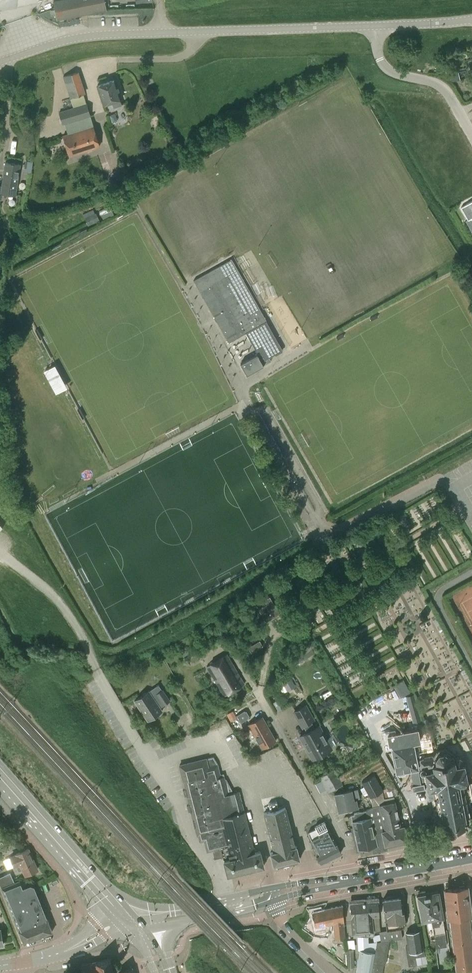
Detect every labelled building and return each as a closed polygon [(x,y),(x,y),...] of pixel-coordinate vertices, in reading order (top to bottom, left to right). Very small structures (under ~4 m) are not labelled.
[(106,10),(104,0),(58,0),(53,1),(57,20),(106,10)] [(451,82),(460,80),(457,69),(448,71),(451,82)] [(100,146),(93,125),(84,94),(85,93),(78,71),(63,76),(69,98),(70,98),(73,107),(59,112),(63,125),(65,124),(68,133),(62,135),(69,156),(100,146)] [(103,104),(111,102),(113,108),(122,105),(120,99),(121,99),(115,80),(97,85),(103,104)] [(1,185),(0,185),(0,199),(1,199),(2,193),(15,196),(20,164),(5,162),(1,185)] [(461,207),(468,220),(471,218),(471,220),(471,201),(461,207)] [(111,206),(100,210),(101,215),(112,210),(111,206)] [(96,213),(95,214),(85,218),(88,226),(99,221),(96,213)] [(256,354),(240,363),(247,375),(272,361),(269,357),(282,349),(237,269),(199,290),(228,342),(246,332),(258,353),(256,354)] [(54,365),(44,370),(55,392),(65,387),(54,365)] [(310,605),(304,596),(295,601),(301,610),(310,605)] [(266,622),(280,614),(270,597),(256,605),(266,622)] [(263,646),(260,641),(248,648),(251,653),(263,646)] [(180,651),(185,659),(194,654),(189,646),(180,651)] [(310,650),(287,666),(289,669),(315,652),(310,646),(308,648),(310,650)] [(224,696),(244,684),(227,655),(207,667),(224,696)] [(122,681),(116,672),(108,676),(113,686),(122,681)] [(288,691),(296,687),(291,678),(283,683),(288,691)] [(410,692),(404,682),(394,687),(399,696),(400,697),(400,698),(410,692)] [(160,708),(170,701),(159,684),(134,700),(148,721),(162,711),(160,708)] [(306,748),(312,759),(332,748),(326,739),(324,740),(317,727),(315,728),(311,721),(313,720),(306,705),(294,712),(302,726),(304,725),(307,732),(300,736),(304,744),(305,744),(307,747),(306,748)] [(410,707),(413,722),(421,720),(417,705),(410,707)] [(236,717),(232,710),(226,713),(230,720),(236,717)] [(236,716),(240,723),(248,718),(249,717),(246,712),(245,712),(244,711),(236,716)] [(262,748),(275,741),(262,717),(249,725),(262,748)] [(409,769),(412,785),(411,785),(412,791),(424,788),(424,786),(427,786),(430,798),(435,797),(439,814),(435,815),(437,824),(444,822),(446,831),(466,827),(465,822),(471,821),(468,810),(471,809),(469,800),(468,797),(471,797),(469,783),(468,783),(463,760),(460,757),(457,758),(454,754),(446,749),(437,750),(436,752),(433,756),(433,754),(424,756),(423,754),(415,755),(413,743),(420,741),(417,728),(389,733),(396,772),(397,772),(399,775),(405,774),(406,770),(409,769)] [(227,875),(264,865),(263,860),(260,851),(254,853),(249,831),(242,803),(236,804),(234,793),(228,795),(223,774),(220,775),(217,763),(213,757),(206,759),(206,758),(179,765),(185,789),(197,836),(198,836),(200,841),(204,840),(207,851),(222,848),(225,860),(224,860),(227,875)] [(339,776),(335,769),(320,777),(328,792),(344,784),(342,781),(365,768),(362,763),(339,776)] [(358,849),(372,846),(373,853),(388,850),(387,844),(406,840),(403,825),(400,826),(394,796),(384,798),(383,790),(374,774),(361,781),(370,797),(373,806),(366,811),(354,813),(354,815),(351,816),(352,821),(358,849)] [(389,791),(395,788),(390,778),(383,781),(389,791)] [(338,812),(359,808),(357,799),(354,800),(352,789),(334,794),(338,812)] [(273,865),(300,858),(298,853),(297,846),(295,846),(293,838),(282,794),(260,799),(273,851),(270,852),(272,858),(273,865)] [(336,844),(328,828),(325,821),(315,826),(316,828),(307,832),(315,849),(318,854),(317,854),(321,863),(341,853),(337,844),(336,844)] [(26,875),(38,869),(29,849),(26,850),(26,848),(20,851),(21,852),(17,854),(17,855),(11,857),(16,866),(21,863),(26,875)] [(15,884),(11,873),(0,877),(0,881),(3,889),(15,884)] [(21,881),(15,884),(3,889),(18,926),(18,927),(25,943),(53,931),(48,918),(47,919),(41,905),(43,904),(41,899),(39,900),(34,887),(30,886),(24,888),(21,881)] [(460,917),(459,917),(466,970),(471,969),(471,939),(469,916),(471,915),(467,887),(456,888),(460,917)] [(460,917),(456,888),(445,890),(448,918),(449,918),(456,971),(466,970),(459,917),(460,917)] [(429,916),(430,916),(431,919),(433,934),(434,934),(437,947),(447,946),(442,916),(439,917),(437,903),(440,902),(438,891),(426,893),(429,908),(428,908),(429,916)] [(422,921),(426,920),(428,935),(433,934),(431,919),(430,916),(429,916),(428,908),(429,908),(426,893),(421,893),(419,896),(417,896),(422,921)] [(379,931),(380,934),(381,941),(383,941),(402,938),(401,928),(405,924),(404,921),(403,912),(402,912),(400,897),(383,899),(385,915),(387,914),(388,923),(386,923),(387,930),(379,931)] [(360,949),(375,952),(377,942),(381,941),(380,934),(376,935),(374,936),(374,942),(372,941),(372,942),(369,942),(369,935),(370,935),(369,932),(374,932),(374,931),(380,930),(378,901),(350,903),(351,918),(352,934),(353,934),(354,937),(358,937),(359,949),(360,949)] [(326,925),(334,923),(335,939),(346,937),(344,921),(343,905),(323,909),(326,925)] [(405,933),(408,945),(406,945),(409,966),(417,964),(416,956),(424,955),(419,930),(405,933)] [(383,941),(381,941),(377,942),(375,952),(371,972),(383,972),(384,964),(385,965),(389,940),(383,941)] [(347,949),(348,967),(355,967),(354,949),(347,949)] [(375,952),(360,949),(356,972),(371,972),(375,952)] [(110,959),(82,965),(83,972),(132,972),(132,969),(114,972),(110,959)]
